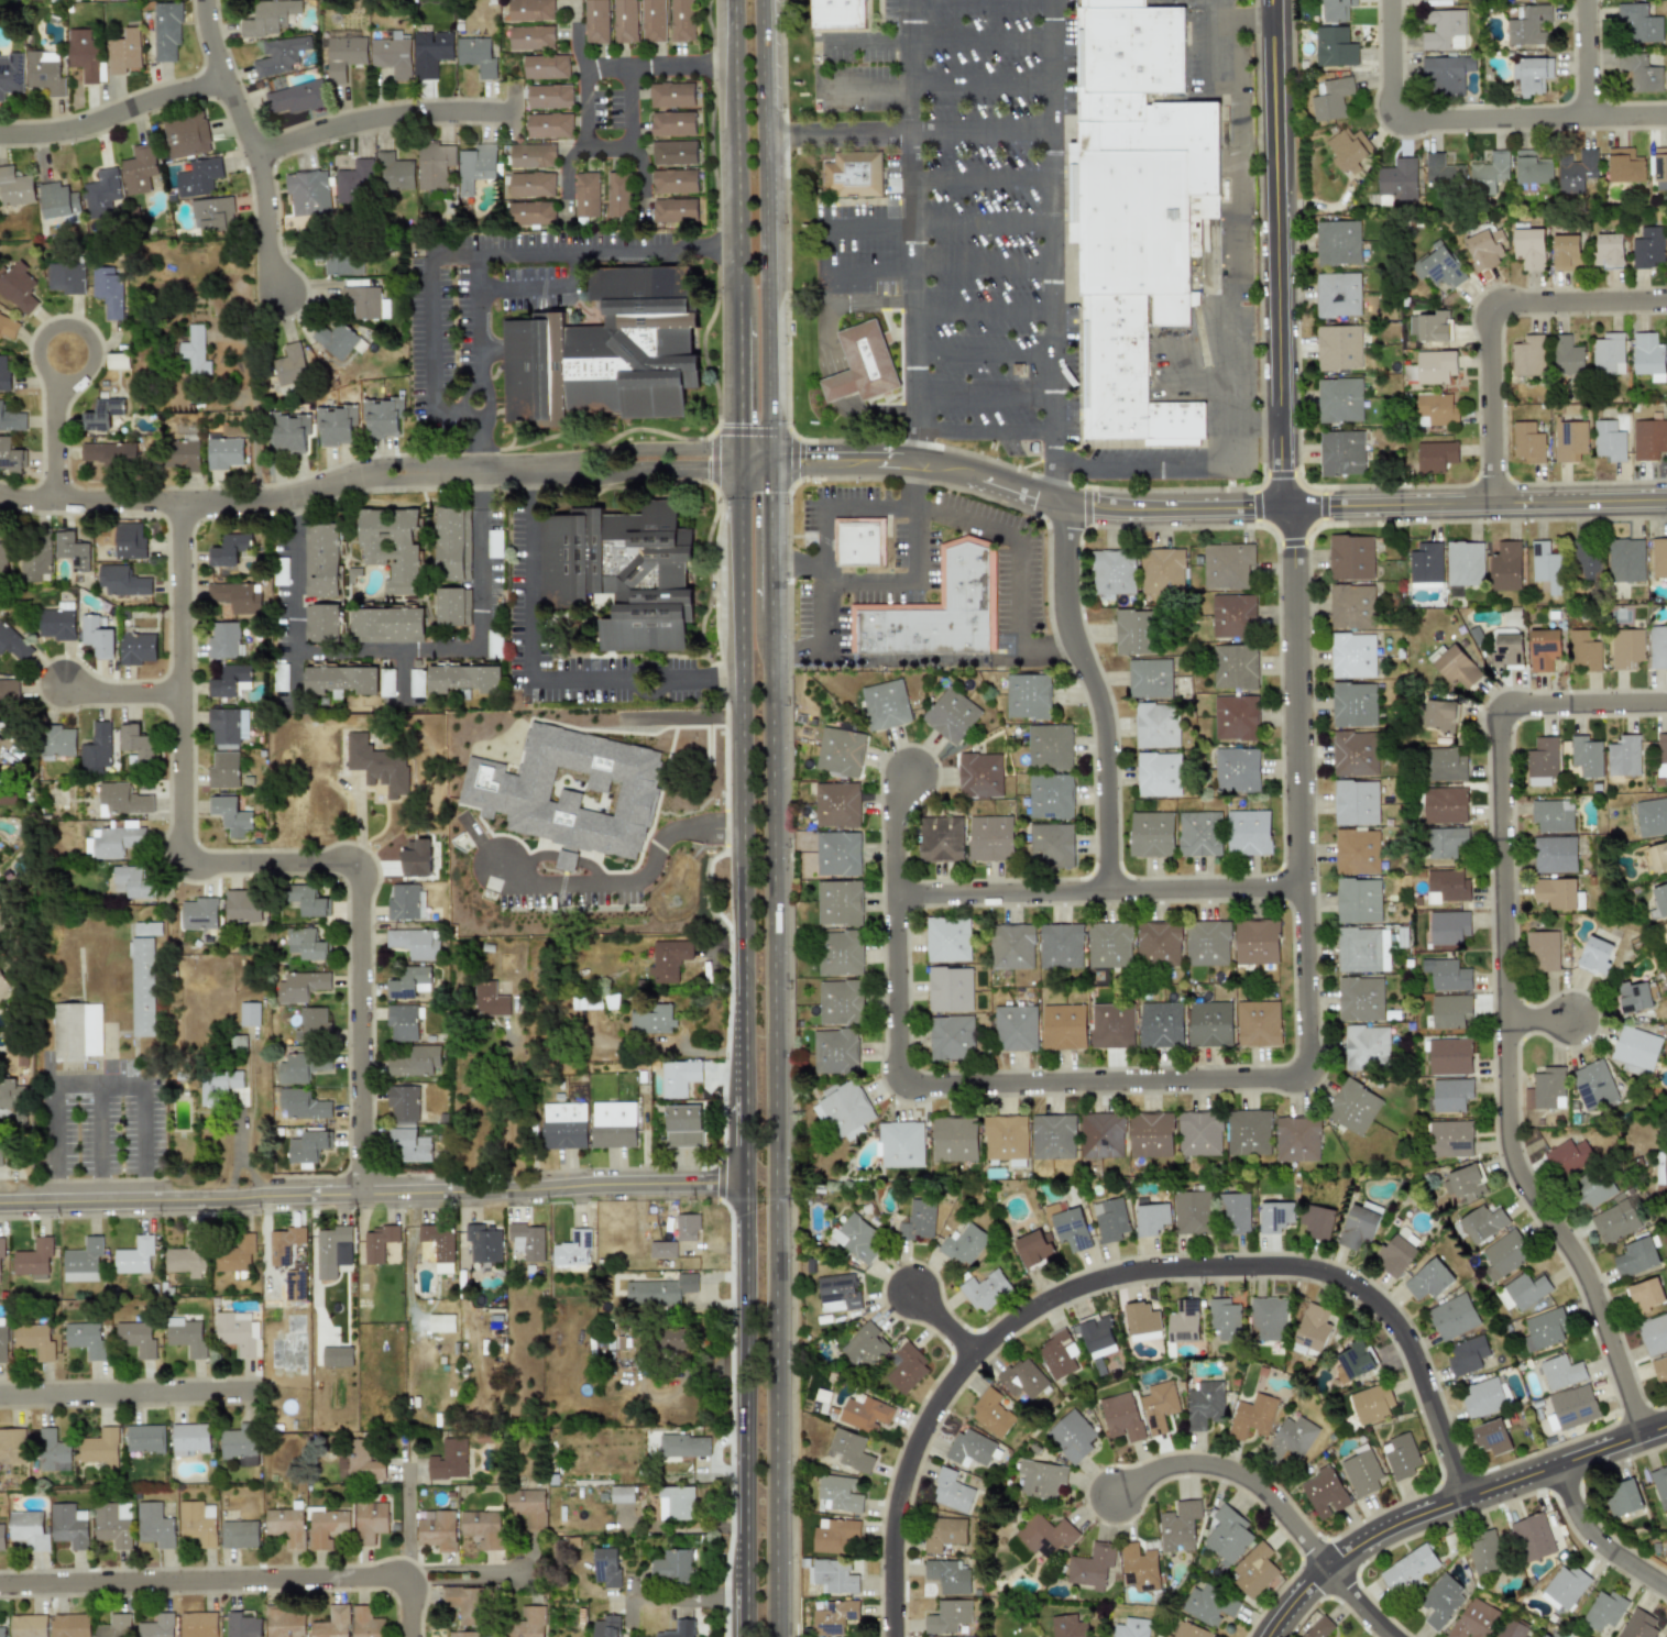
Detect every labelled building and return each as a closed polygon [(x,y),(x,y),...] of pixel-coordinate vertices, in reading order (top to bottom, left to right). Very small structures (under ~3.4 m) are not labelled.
[(511,22),(556,21),(555,0),(511,0),(511,22)] [(587,44),(610,44),(609,0),(586,0),(587,44)] [(615,43),(639,43),(638,0),(614,0),(615,43)] [(644,43),(667,42),(667,0),(643,0),(644,43)] [(672,42),(697,42),(696,0),(672,0),(672,42)] [(864,0),(811,0),(811,29),(865,28),(864,0)] [(1081,143),(1070,143),(1070,243),(1082,243),(1083,439),(1144,438),(1144,446),(1204,444),(1204,402),(1148,402),(1147,295),(1152,295),(1153,326),(1191,326),(1189,255),(1202,255),(1200,218),(1220,218),(1219,102),(1145,102),(1145,92),(1185,92),(1184,7),(1145,7),(1145,0),(1080,0),(1081,143)] [(1320,22),(1345,21),(1344,7),(1357,6),(1356,0),(1320,0),(1320,22)] [(253,2),(254,19),(240,20),(241,37),(279,36),(278,25),(293,24),(293,15),(301,15),(301,1),(253,2)] [(176,62),(176,44),(182,44),(181,3),(154,3),(155,63),(176,62)] [(1661,42),(1661,17),(1647,17),(1646,3),(1616,3),(1616,23),(1625,23),(1625,42),(1661,42)] [(1506,19),(1507,44),(1544,43),(1544,31),(1538,32),(1537,22),(1549,21),(1549,4),(1516,6),(1516,19),(1506,19)] [(1463,10),(1426,10),(1426,23),(1433,23),(1433,32),(1422,32),(1422,50),(1465,48),(1463,10)] [(555,26),(511,27),(511,50),(556,49),(555,26)] [(1357,43),(1348,43),(1348,26),(1315,28),(1316,66),(1358,65),(1357,43)] [(107,39),(108,75),(127,75),(126,68),(140,68),(139,27),(124,28),(124,39),(107,39)] [(68,30),(69,68),(83,67),(83,84),(99,84),(99,39),(91,40),(91,29),(68,30)] [(327,33),(329,86),(346,86),(345,64),(367,63),(366,32),(327,33)] [(453,34),(414,34),(414,80),(437,80),(437,59),(453,59),(453,34)] [(253,60),(256,78),(292,72),(290,64),(299,63),(298,52),(312,49),(310,35),(262,42),(264,58),(253,60)] [(457,39),(457,65),(478,65),(479,80),(496,80),(496,58),(491,58),(490,38),(457,39)] [(410,39),(371,39),(371,67),(391,67),(391,80),(410,80),(410,39)] [(65,97),(65,77),(60,78),(59,52),(27,52),(27,89),(49,89),(49,98),(65,97)] [(7,53),(7,57),(0,57),(0,102),(4,102),(4,93),(23,93),(22,53),(7,53)] [(1661,91),(1661,66),(1647,66),(1646,54),(1623,54),(1623,63),(1620,63),(1620,70),(1632,70),(1632,91),(1661,91)] [(570,55),(525,56),(525,79),(570,79),(570,55)] [(1553,58),(1511,59),(1512,79),(1518,78),(1520,95),(1540,94),(1539,78),(1553,78),(1553,58)] [(1355,94),(1351,76),(1315,81),(1317,96),(1309,97),(1314,122),(1345,117),(1341,96),(1355,94)] [(265,91),(269,116),(327,107),(323,82),(265,91)] [(695,107),(695,83),(651,84),(651,108),(695,107)] [(530,109),(573,108),(573,85),(529,86),(530,109)] [(696,135),(695,112),(651,113),(652,136),(696,135)] [(167,159),(212,153),(206,113),(161,120),(167,159)] [(528,137),(573,138),(573,115),(528,114),(528,137)] [(1351,135),(1346,127),(1324,142),(1347,177),(1361,168),(1356,161),(1372,151),(1359,130),(1351,135)] [(653,165),(697,165),(697,141),(652,142),(653,165)] [(126,196),(151,192),(149,176),(158,175),(154,143),(132,146),(134,159),(121,160),(126,196)] [(556,144),(512,145),(512,168),(557,167),(556,144)] [(455,145),(419,145),(418,190),(447,190),(447,167),(455,167),(455,145)] [(497,180),(496,145),(475,145),(475,151),(459,151),(459,196),(473,196),(473,180),(497,180)] [(1558,155),(1558,194),(1583,193),(1583,178),(1597,178),(1597,147),(1579,147),(1579,162),(1570,162),(1570,155),(1558,155)] [(1644,182),(1644,156),(1634,156),(1633,147),(1608,147),(1609,183),(1644,182)] [(1654,147),(1655,190),(1666,190),(1666,147),(1654,147)] [(1507,151),(1490,150),(1490,164),(1469,163),(1469,194),(1494,195),(1494,179),(1507,180),(1507,151)] [(1516,183),(1551,183),(1551,161),(1536,161),(1535,150),(1515,151),(1516,183)] [(413,160),(394,161),(394,151),(378,152),(379,191),(414,190),(413,160)] [(822,162),(821,196),(880,197),(880,152),(833,151),(833,163),(822,162)] [(1465,165),(1444,165),(1443,152),(1425,153),(1425,186),(1465,185),(1465,165)] [(1416,200),(1415,156),(1394,157),(1395,167),(1375,168),(1377,195),(1383,195),(1384,204),(1390,204),(1390,200),(1416,200)] [(189,161),(190,171),(180,172),(179,167),(170,168),(173,198),(213,195),(212,179),(223,178),(221,158),(189,161)] [(372,159),(354,159),(354,170),(336,171),(337,203),(357,203),(357,188),(373,188),(372,159)] [(0,188),(1,206),(34,204),(32,175),(14,176),(13,166),(0,167),(0,188)] [(121,200),(117,167),(96,170),(98,182),(84,184),(88,219),(113,216),(111,201),(121,200)] [(698,193),(697,170),(653,170),(653,194),(698,193)] [(330,214),(328,171),(288,173),(290,216),(330,214)] [(504,195),(554,198),(556,175),(506,172),(504,195)] [(607,173),(609,219),(631,218),(630,172),(607,173)] [(598,173),(575,173),(576,218),(600,217),(598,173)] [(40,186),(43,218),(80,214),(78,192),(69,193),(68,182),(40,186)] [(234,212),(233,198),(193,200),(194,230),(226,228),(225,213),(234,212)] [(697,199),(653,199),(653,223),(697,223),(697,199)] [(556,224),(555,202),(509,203),(509,225),(556,224)] [(1360,264),(1359,220),(1315,221),(1317,265),(1360,264)] [(1477,272),(1504,260),(1489,227),(1462,240),(1477,272)] [(1664,227),(1639,227),(1639,239),(1632,239),(1632,268),(1653,268),(1654,262),(1664,262),(1664,227)] [(1512,229),(1513,259),(1521,259),(1522,271),(1544,271),(1543,229),(1512,229)] [(1622,233),(1595,234),(1595,266),(1623,266),(1622,233)] [(1579,234),(1553,235),(1554,270),(1583,268),(1583,252),(1579,252),(1579,234)] [(1445,278),(1451,288),(1466,278),(1439,238),(1429,244),(1434,250),(1410,266),(1418,278),(1426,274),(1435,286),(1445,278)] [(326,275),(363,275),(362,250),(315,250),(315,261),(325,261),(326,275)] [(29,294),(38,283),(25,272),(29,267),(17,257),(0,278),(0,293),(28,317),(40,303),(29,294)] [(85,293),(86,265),(49,264),(49,292),(85,293)] [(505,318),(507,422),(568,420),(568,414),(622,413),(622,419),(686,418),(685,389),(700,389),(699,355),(692,355),(691,328),(698,328),(698,313),(691,313),(690,266),(590,269),(591,301),(605,301),(606,326),(566,327),(566,316),(505,318)] [(94,299),(107,299),(107,320),(124,321),(125,275),(115,275),(115,268),(95,267),(94,299)] [(1360,316),(1359,272),(1315,273),(1316,317),(1360,316)] [(390,319),(390,299),(381,299),(381,287),(343,288),(343,300),(352,300),(353,320),(390,319)] [(1450,310),(1434,309),(1434,315),(1410,315),(1408,334),(1417,334),(1417,341),(1450,342),(1450,310)] [(22,321),(0,313),(0,336),(0,335),(15,340),(22,321)] [(899,388),(877,318),(836,331),(849,371),(819,380),(825,403),(858,392),(860,400),(899,388)] [(362,339),(340,320),(330,332),(323,325),(313,337),(342,362),(362,339)] [(206,325),(191,325),(191,343),(182,343),(182,359),(191,359),(191,375),(213,375),(213,361),(206,361),(206,325)] [(1316,326),(1316,370),(1361,370),(1360,325),(1316,326)] [(1623,332),(1602,333),(1602,339),(1593,339),(1593,374),(1623,374),(1623,332)] [(1633,332),(1634,374),(1650,374),(1650,382),(1665,382),(1664,344),(1656,344),(1656,332),(1633,332)] [(1583,347),(1571,347),(1570,333),(1553,334),(1554,374),(1583,373),(1583,347)] [(1544,375),(1543,334),(1529,334),(1529,343),(1511,343),(1512,376),(1544,375)] [(282,347),(284,357),(273,361),(283,395),(297,391),(294,383),(311,378),(300,342),(282,347)] [(1416,352),(1417,384),(1448,383),(1448,375),(1457,375),(1456,351),(1416,352)] [(0,356),(0,391),(12,391),(11,369),(7,369),(7,356),(0,356)] [(1361,377),(1317,378),(1318,422),(1362,421),(1361,377)] [(1458,405),(1451,405),(1451,395),(1416,395),(1416,417),(1428,417),(1428,425),(1458,425),(1458,405)] [(400,436),(400,416),(405,417),(405,398),(383,397),(383,402),(364,401),(364,416),(369,416),(368,435),(400,436)] [(125,418),(125,398),(96,399),(96,413),(82,413),(83,431),(112,431),(111,418),(125,418)] [(3,413),(3,401),(0,401),(0,430),(26,431),(26,413),(3,413)] [(322,446),(353,445),(352,410),(317,411),(317,428),(322,428),(322,446)] [(312,416),(275,417),(276,452),(308,451),(308,436),(313,436),(312,416)] [(1594,454),(1608,454),(1608,462),(1625,461),(1625,431),(1616,431),(1615,419),(1593,420),(1594,454)] [(1666,452),(1666,419),(1633,420),(1634,460),(1657,460),(1657,452),(1666,452)] [(1535,421),(1513,421),(1513,458),(1523,457),(1523,463),(1545,463),(1544,432),(1535,432),(1535,421)] [(1588,453),(1587,421),(1554,422),(1555,462),(1578,461),(1578,453),(1588,453)] [(1363,430),(1319,431),(1320,475),(1364,474),(1363,430)] [(0,436),(0,471),(23,470),(22,450),(11,450),(11,436),(0,436)] [(208,470),(230,470),(230,465),(243,465),(244,440),(208,439),(208,470)] [(1458,463),(1457,441),(1417,442),(1417,473),(1445,472),(1445,463),(1458,463)] [(82,461),(104,462),(104,472),(137,472),(137,444),(82,443),(82,461)] [(199,444),(168,445),(169,471),(200,470),(199,444)] [(686,651),(686,604),(693,604),(693,589),(686,589),(686,562),(693,562),(693,529),(678,529),(678,502),(643,502),(643,515),(604,515),(604,508),(573,508),(573,515),(543,516),(543,608),(591,608),(591,594),(615,594),(615,619),(601,620),(601,651),(686,651)] [(438,581),(466,581),(465,549),(471,549),(471,508),(437,509),(438,581)] [(360,509),(359,548),(365,548),(365,565),(391,565),(391,578),(385,578),(385,596),(419,596),(420,545),(413,545),(414,529),(419,529),(419,510),(360,509)] [(885,518),(834,517),(834,565),(884,567),(885,518)] [(340,524),(306,524),(305,597),(339,598),(340,524)] [(117,559),(146,558),(146,537),(142,537),(142,527),(116,527),(117,559)] [(89,543),(76,544),(75,528),(56,528),(57,558),(72,558),(72,570),(90,570),(89,543)] [(222,534),(222,548),(207,548),(207,566),(236,567),(237,550),(251,551),(251,535),(222,534)] [(1372,535),(1329,536),(1329,579),(1373,579),(1372,535)] [(1652,538),(1652,578),(1666,578),(1666,538),(1652,538)] [(1644,539),(1609,539),(1609,583),(1644,582),(1644,539)] [(849,653),(995,653),(995,540),(940,540),(940,604),(849,604),(849,653)] [(1490,553),(1490,590),(1521,590),(1521,540),(1495,540),(1496,553),(1490,553)] [(1548,540),(1532,540),(1532,581),(1548,581),(1548,594),(1562,594),(1562,553),(1548,553),(1548,540)] [(51,574),(50,542),(20,543),(21,582),(43,581),(42,575),(51,574)] [(1441,542),(1417,542),(1417,551),(1410,551),(1411,587),(1441,586),(1441,542)] [(1482,584),(1482,542),(1447,542),(1447,585),(1482,584)] [(1203,545),(1204,590),(1248,587),(1248,564),(1254,564),(1253,543),(1203,545)] [(1184,548),(1140,549),(1140,593),(1184,593),(1184,548)] [(1134,594),(1134,550),(1092,550),(1092,596),(1114,597),(1114,594),(1134,594)] [(152,593),(151,577),(129,578),(129,565),(99,565),(99,594),(152,593)] [(260,614),(260,584),(208,584),(208,614),(260,614)] [(1373,584),(1330,585),(1330,628),(1374,627),(1373,584)] [(471,588),(437,589),(438,626),(472,625),(471,588)] [(1254,594),(1210,595),(1210,637),(1255,637),(1254,594)] [(75,640),(75,602),(58,603),(58,611),(39,612),(40,637),(53,637),(53,641),(75,640)] [(340,604),(306,605),(306,642),(340,641),(340,604)] [(425,608),(352,609),(353,643),(425,642),(425,608)] [(1158,653),(1156,609),(1115,611),(1116,655),(1158,653)] [(82,644),(96,645),(96,659),(114,659),(114,629),(99,629),(100,616),(83,615),(82,644)] [(22,664),(35,651),(2,620),(0,622),(0,654),(5,648),(22,664)] [(210,657),(244,658),(244,645),(238,645),(239,623),(211,623),(210,657)] [(1666,669),(1666,626),(1649,626),(1649,669),(1666,669)] [(1522,633),(1515,633),(1515,627),(1492,628),(1493,663),(1506,663),(1506,668),(1523,668),(1522,633)] [(1611,629),(1612,670),(1632,670),(1631,660),(1645,660),(1644,628),(1611,629)] [(1529,672),(1551,672),(1551,659),(1560,658),(1559,629),(1529,630),(1529,672)] [(1592,629),(1570,629),(1570,664),(1587,664),(1587,671),(1601,671),(1601,641),(1592,641),(1592,629)] [(156,635),(121,634),(120,666),(142,666),(143,662),(155,662),(156,635)] [(1375,678),(1374,634),(1330,634),(1331,678),(1375,678)] [(1452,684),(1457,680),(1466,690),(1483,674),(1454,644),(1446,651),(1441,646),(1428,659),(1452,684)] [(1255,689),(1257,646),(1214,645),(1213,688),(1255,689)] [(1172,695),(1171,659),(1128,660),(1128,696),(1172,695)] [(239,697),(239,689),(251,689),(251,666),(222,666),(223,679),(208,680),(208,697),(239,697)] [(450,688),(483,689),(483,693),(502,694),(502,668),(430,666),(429,694),(449,695),(450,688)] [(379,695),(379,668),(306,668),(306,691),(359,691),(359,695),(379,695)] [(411,697),(426,697),(425,669),(411,669),(411,697)] [(1006,718),(1050,718),(1049,673),(1005,674),(1006,718)] [(911,722),(901,679),(859,688),(869,730),(911,722)] [(0,680),(0,705),(19,705),(20,681),(0,680)] [(1377,726),(1375,683),(1332,683),(1332,727),(1377,726)] [(922,723),(958,746),(981,707),(944,685),(922,723)] [(1214,696),(1215,739),(1258,738),(1257,695),(1214,696)] [(1424,727),(1440,728),(1439,732),(1455,733),(1457,701),(1425,700),(1424,727)] [(1180,747),(1178,703),(1134,704),(1136,748),(1180,747)] [(248,710),(211,709),(211,749),(239,749),(239,743),(248,743),(248,710)] [(122,751),(137,751),(137,765),(154,765),(153,736),(140,736),(140,721),(122,721),(122,751)] [(665,751),(530,723),(519,776),(506,773),(507,764),(469,757),(459,804),(483,809),(481,817),(494,819),(496,811),(510,814),(506,831),(563,843),(558,868),(576,872),(581,848),(640,861),(647,827),(654,828),(662,788),(657,787),(665,751)] [(1073,768),(1072,724),(1027,725),(1028,768),(1073,768)] [(76,756),(76,728),(44,727),(43,756),(76,756)] [(815,770),(858,776),(864,733),(821,727),(815,770)] [(1332,776),(1378,774),(1377,730),(1332,732),(1332,776)] [(348,770),(366,770),(366,785),(377,785),(377,784),(388,784),(388,800),(399,800),(399,795),(409,795),(408,752),(370,752),(370,733),(348,733),(348,770)] [(1641,774),(1639,734),(1621,735),(1621,744),(1608,744),(1608,776),(1641,774)] [(1602,777),(1602,741),(1589,741),(1589,735),(1571,736),(1571,766),(1580,766),(1580,777),(1602,777)] [(1558,776),(1558,736),(1535,736),(1535,750),(1527,750),(1527,776),(1558,776)] [(1259,789),(1258,748),(1215,748),(1215,790),(1259,789)] [(1458,748),(1426,748),(1426,781),(1467,780),(1467,756),(1458,756),(1458,748)] [(209,789),(240,788),(239,752),(213,753),(213,768),(209,768),(209,789)] [(1180,752),(1137,752),(1137,796),(1181,795),(1180,752)] [(1002,798),(1001,754),(958,754),(958,798),(1002,798)] [(1028,774),(1029,818),(1073,817),(1072,773),(1028,774)] [(1379,824),(1378,780),(1335,781),(1335,825),(1379,824)] [(859,826),(859,782),(814,783),(815,826),(859,826)] [(153,794),(130,795),(130,783),(100,783),(101,815),(154,814),(153,794)] [(18,784),(0,784),(0,805),(17,806),(18,784)] [(1467,787),(1424,788),(1424,824),(1468,823),(1467,787)] [(209,797),(209,815),(222,815),(223,829),(229,829),(229,838),(245,838),(245,829),(253,829),(253,812),(238,812),(238,797),(209,797)] [(1641,837),(1666,834),(1666,798),(1635,802),(1641,837)] [(1572,800),(1532,801),(1532,822),(1537,822),(1538,833),(1573,832),(1572,800)] [(1270,810),(1226,811),(1227,855),(1271,854),(1270,810)] [(1129,857),(1173,857),(1174,813),(1130,812),(1129,857)] [(1178,857),(1222,856),(1221,812),(1177,812),(1178,857)] [(969,860),(1013,860),(1012,815),(969,816),(969,860)] [(963,860),(962,816),(919,817),(920,861),(963,860)] [(124,858),(124,847),(147,846),(146,828),(137,828),(137,821),(127,821),(127,829),(94,830),(94,838),(87,839),(88,859),(124,858)] [(1028,824),(1029,866),(1073,866),(1073,824),(1028,824)] [(1469,845),(1468,827),(1428,828),(1428,859),(1456,858),(1456,845),(1469,845)] [(1335,875),(1380,874),(1379,830),(1335,831),(1335,875)] [(860,833),(816,832),(815,875),(859,876),(860,833)] [(1577,871),(1576,836),(1534,837),(1534,872),(1577,871)] [(430,840),(406,840),(406,850),(401,850),(401,877),(431,876),(430,840)] [(1647,874),(1666,870),(1666,842),(1643,846),(1647,874)] [(115,867),(115,893),(128,893),(128,899),(155,898),(155,880),(144,880),(143,866),(115,867)] [(1469,878),(1463,878),(1463,870),(1427,870),(1428,902),(1470,901),(1469,878)] [(1380,878),(1336,879),(1336,923),(1381,922),(1380,878)] [(1576,910),(1576,878),(1533,879),(1533,902),(1548,902),(1548,910),(1576,910)] [(816,881),(818,925),(862,924),(860,880),(816,881)] [(1652,888),(1660,918),(1666,915),(1666,883),(1652,888)] [(422,884),(392,885),(392,898),(388,898),(388,920),(423,920),(422,884)] [(316,898),(316,886),(286,886),(286,902),(301,902),(301,917),(327,917),(327,898),(316,898)] [(263,922),(262,895),(248,895),(248,890),(226,891),(227,923),(263,922)] [(218,929),(218,898),(196,898),(196,902),(183,902),(183,928),(218,929)] [(1470,935),(1469,911),(1429,912),(1429,944),(1461,944),(1461,935),(1470,935)] [(970,960),(968,916),(925,919),(926,962),(970,960)] [(1280,964),(1279,919),(1236,920),(1237,965),(1280,964)] [(1185,965),(1229,966),(1229,921),(1186,921),(1185,965)] [(1087,923),(1088,967),(1132,966),(1131,922),(1087,923)] [(1181,966),(1181,922),(1137,922),(1137,966),(1181,966)] [(1034,968),(1033,924),(989,924),(990,969),(1034,968)] [(1083,968),(1083,924),(1039,924),(1040,968),(1083,968)] [(1388,929),(1337,927),(1336,971),(1388,971),(1388,929)] [(315,928),(287,929),(288,960),(328,959),(327,942),(316,942),(315,928)] [(386,931),(386,949),(408,949),(409,961),(439,960),(438,929),(386,931)] [(863,975),(862,931),(818,932),(819,976),(863,975)] [(1528,971),(1558,971),(1557,931),(1527,932),(1528,971)] [(1606,963),(1612,944),(1587,936),(1578,967),(1604,975),(1609,963),(1606,963)] [(155,938),(133,939),(135,1037),(158,1036),(155,938)] [(693,941),(654,942),(654,966),(649,966),(649,976),(655,976),(656,984),(680,984),(679,960),(693,960),(693,941)] [(1470,968),(1457,968),(1457,959),(1421,959),(1421,973),(1429,971),(1430,990),(1470,989),(1470,968)] [(416,998),(416,991),(430,991),(430,966),(401,967),(402,980),(386,981),(386,999),(416,998)] [(973,1011),(972,967),(928,968),(929,1012),(973,1011)] [(0,972),(0,994),(10,988),(0,972)] [(331,991),(331,974),(285,973),(285,982),(278,982),(277,1004),(308,1004),(308,991),(331,991)] [(1382,977),(1338,978),(1339,1021),(1383,1020),(1382,977)] [(509,1016),(510,996),(496,996),(496,980),(476,980),(475,1015),(509,1016)] [(863,1023),(862,980),(819,981),(820,1024),(863,1023)] [(1616,984),(1622,1013),(1652,1007),(1646,981),(1628,985),(1628,981),(1616,984)] [(1470,995),(1430,996),(1430,1029),(1463,1028),(1463,1018),(1471,1017),(1470,995)] [(1237,1000),(1237,1045),(1280,1046),(1281,1001),(1237,1000)] [(1231,1044),(1231,1001),(1188,1002),(1189,1045),(1231,1044)] [(1183,1046),(1182,1002),(1140,1002),(1140,1047),(1183,1046)] [(261,1003),(241,1003),(241,1026),(260,1026),(261,1003)] [(1092,1048),(1134,1047),(1133,1003),(1090,1004),(1092,1048)] [(105,1056),(104,1004),(57,1004),(57,1017),(58,1062),(88,1062),(88,1056),(105,1056)] [(632,1011),(631,1033),(674,1034),(674,1004),(651,1004),(651,1011),(632,1011)] [(1042,1004),(1042,1048),(1086,1048),(1085,1004),(1042,1004)] [(418,1005),(387,1005),(387,1028),(391,1028),(391,1041),(418,1041),(418,1005)] [(995,1007),(995,1051),(1037,1050),(1037,1006),(995,1007)] [(327,1007),(300,1008),(300,1030),(294,1031),(294,1042),(331,1041),(331,1021),(327,1021),(327,1007)] [(930,1058),(974,1059),(974,1017),(930,1015),(930,1058)] [(1661,1037),(1620,1024),(1609,1062),(1649,1075),(1661,1037)] [(1389,1026),(1345,1025),(1344,1067),(1388,1068),(1389,1026)] [(814,1073),(857,1073),(856,1030),(813,1030),(814,1073)] [(1428,1075),(1471,1074),(1470,1039),(1427,1039),(1428,1075)] [(440,1046),(406,1045),(406,1056),(388,1056),(387,1075),(430,1076),(430,1068),(439,1068),(440,1046)] [(309,1084),(309,1071),(332,1071),(331,1054),(285,1055),(285,1062),(277,1062),(278,1085),(309,1084)] [(1619,1098),(1601,1058),(1568,1072),(1586,1112),(1619,1098)] [(663,1099),(687,1098),(687,1082),(702,1082),(702,1061),(662,1062),(663,1099)] [(1564,1066),(1543,1066),(1543,1074),(1533,1074),(1533,1109),(1565,1108),(1564,1066)] [(244,1073),(203,1072),(202,1105),(228,1106),(228,1088),(244,1088),(244,1073)] [(875,1118),(854,1076),(821,1092),(824,1098),(816,1102),(837,1144),(864,1131),(860,1124),(875,1118)] [(1360,1136),(1383,1100),(1346,1077),(1323,1113),(1360,1136)] [(1472,1098),(1471,1078),(1432,1079),(1433,1112),(1465,1111),(1463,1099),(1472,1098)] [(28,1118),(28,1088),(18,1088),(18,1079),(0,1079),(0,1118),(28,1118)] [(331,1101),(309,1102),(309,1088),(279,1089),(279,1119),(332,1118),(331,1101)] [(637,1148),(636,1102),(592,1103),(593,1148),(637,1148)] [(587,1148),(586,1103),(543,1104),(544,1149),(587,1148)] [(666,1106),(667,1147),(702,1146),(701,1105),(666,1106)] [(1227,1155),(1271,1154),(1270,1110),(1227,1110),(1227,1155)] [(1221,1155),(1221,1111),(1177,1112),(1178,1156),(1221,1155)] [(1079,1113),(1081,1158),(1123,1157),(1123,1112),(1079,1113)] [(1173,1156),(1173,1112),(1129,1112),(1129,1157),(1173,1156)] [(1031,1158),(1074,1160),(1075,1116),(1032,1114),(1031,1158)] [(1028,1160),(1027,1116),(984,1117),(985,1160),(1028,1160)] [(933,1161),(976,1162),(977,1118),(934,1117),(933,1161)] [(1275,1162),(1319,1161),(1319,1117),(1274,1118),(1275,1162)] [(1472,1156),(1471,1120),(1428,1121),(1429,1157),(1472,1156)] [(923,1166),(923,1122),(879,1122),(880,1167),(923,1166)] [(431,1162),(431,1138),(417,1137),(417,1130),(390,1129),(389,1147),(402,1147),(402,1161),(431,1162)] [(329,1131),(302,1132),(302,1138),(288,1139),(288,1163),(317,1163),(317,1150),(329,1150),(329,1131)] [(1583,1139),(1571,1145),(1569,1140),(1545,1152),(1558,1178),(1594,1160),(1583,1139)] [(1488,1191),(1478,1162),(1438,1175),(1445,1195),(1454,1193),(1457,1201),(1488,1191)] [(1570,1186),(1583,1211),(1615,1194),(1602,1169),(1570,1186)] [(1210,1190),(1174,1191),(1175,1233),(1210,1232),(1210,1190)] [(1250,1233),(1249,1193),(1220,1194),(1220,1233),(1250,1233)] [(1121,1240),(1120,1233),(1129,1231),(1121,1196),(1092,1202),(1100,1244),(1121,1240)] [(935,1199),(909,1198),(908,1222),(897,1222),(896,1238),(933,1239),(935,1199)] [(1602,1244),(1639,1227),(1626,1198),(1589,1217),(1602,1244)] [(1079,1207),(1066,1210),(1064,1200),(1042,1207),(1048,1228),(1053,1227),(1059,1243),(1066,1241),(1070,1253),(1092,1248),(1079,1207)] [(1369,1243),(1383,1208),(1363,1200),(1360,1207),(1351,1204),(1336,1242),(1357,1250),(1360,1240),(1369,1243)] [(1294,1201),(1259,1202),(1260,1233),(1283,1233),(1283,1222),(1294,1222),(1294,1201)] [(1169,1204),(1145,1205),(1136,1206),(1138,1237),(1161,1236),(1160,1225),(1171,1224),(1169,1204)] [(1474,1245),(1509,1221),(1498,1205),(1487,1212),(1481,1204),(1454,1223),(1458,1230),(1461,1227),(1474,1245)] [(1307,1237),(1330,1240),(1335,1209),(1302,1205),(1298,1223),(1308,1224),(1307,1237)] [(877,1232),(851,1210),(826,1240),(833,1245),(835,1242),(866,1266),(877,1252),(868,1244),(877,1232)] [(698,1214),(676,1215),(677,1241),(699,1240),(698,1214)] [(955,1241),(947,1235),(937,1248),(966,1268),(990,1237),(969,1221),(955,1241)] [(544,1262),(543,1225),(510,1226),(510,1251),(524,1251),(524,1262),(544,1262)] [(352,1226),(333,1226),(333,1230),(317,1230),(317,1265),(351,1265),(352,1226)] [(417,1227),(418,1264),(435,1263),(436,1274),(454,1274),(453,1226),(417,1227)] [(471,1263),(501,1262),(500,1226),(466,1227),(466,1241),(471,1240),(471,1263)] [(365,1264),(384,1264),(383,1243),(399,1242),(399,1228),(364,1228),(365,1264)] [(1053,1256),(1041,1228),(1013,1240),(1026,1268),(1053,1256)] [(306,1229),(270,1229),(271,1266),(292,1266),(291,1244),(306,1244),(306,1229)] [(590,1229),(571,1229),(571,1244),(552,1244),(552,1266),(586,1266),(586,1249),(590,1249),(590,1229)] [(1479,1264),(1489,1282),(1526,1261),(1518,1246),(1523,1244),(1515,1229),(1480,1248),(1487,1260),(1479,1264)] [(1397,1278),(1418,1251),(1394,1232),(1373,1260),(1397,1278)] [(156,1235),(138,1235),(138,1250),(116,1250),(117,1274),(151,1273),(151,1256),(156,1256),(156,1235)] [(188,1249),(167,1249),(167,1272),(190,1272),(190,1279),(207,1279),(206,1235),(188,1235),(188,1249)] [(1619,1278),(1659,1265),(1649,1235),(1620,1245),(1623,1253),(1612,1256),(1619,1278)] [(66,1282),(101,1281),(101,1257),(105,1257),(105,1236),(87,1237),(88,1251),(66,1251),(66,1282)] [(218,1271),(252,1271),(252,1255),(257,1254),(256,1236),(217,1238),(218,1271)] [(55,1237),(37,1237),(37,1252),(16,1252),(16,1274),(51,1274),(51,1258),(55,1258),(55,1237)] [(650,1258),(676,1258),(676,1242),(650,1242),(650,1258)] [(1454,1282),(1436,1256),(1402,1282),(1415,1300),(1426,1293),(1430,1298),(1454,1282)] [(976,1283),(972,1276),(958,1286),(979,1314),(1013,1289),(997,1267),(976,1283)] [(307,1300),(306,1271),(286,1271),(287,1300),(307,1300)] [(1542,1274),(1531,1282),(1523,1272),(1502,1286),(1520,1311),(1553,1288),(1542,1274)] [(816,1277),(821,1312),(862,1308),(859,1289),(855,1289),(853,1273),(816,1277)] [(677,1281),(627,1281),(627,1306),(681,1305),(681,1293),(697,1293),(697,1274),(677,1274),(677,1281)] [(1647,1307),(1665,1301),(1655,1276),(1626,1287),(1636,1316),(1649,1311),(1647,1307)] [(1440,1342),(1479,1325),(1465,1292),(1426,1309),(1440,1342)] [(1251,1341),(1286,1341),(1285,1297),(1250,1298),(1251,1341)] [(1198,1341),(1197,1298),(1176,1299),(1176,1314),(1167,1314),(1169,1342),(1198,1341)] [(1230,1305),(1230,1298),(1208,1298),(1209,1329),(1218,1329),(1218,1340),(1240,1340),(1240,1304),(1230,1305)] [(1320,1355),(1331,1325),(1325,1322),(1329,1310),(1306,1301),(1291,1345),(1320,1355)] [(1523,1319),(1528,1336),(1523,1338),(1527,1352),(1564,1340),(1561,1330),(1568,1328),(1560,1306),(1523,1319)] [(1635,1323),(1647,1356),(1666,1350),(1666,1312),(1635,1323)] [(260,1322),(252,1322),(252,1313),(217,1313),(217,1344),(239,1344),(239,1358),(261,1358),(260,1322)] [(454,1314),(428,1315),(429,1332),(455,1332),(454,1314)] [(1107,1315),(1099,1317),(1098,1314),(1077,1320),(1090,1359),(1118,1350),(1107,1315)] [(867,1321),(838,1348),(863,1373),(891,1347),(867,1321)] [(152,1322),(118,1323),(118,1346),(139,1346),(140,1360),(157,1360),(157,1339),(153,1339),(152,1322)] [(102,1324),(68,1324),(68,1347),(89,1347),(90,1361),(107,1361),(107,1340),(102,1340),(102,1324)] [(10,1363),(9,1326),(4,1326),(4,1325),(0,1325),(0,1363),(10,1363)] [(57,1362),(56,1341),(52,1341),(51,1325),(16,1326),(17,1349),(39,1348),(39,1362),(57,1362)] [(693,1330),(663,1328),(662,1351),(693,1352),(693,1330)] [(1078,1353),(1065,1329),(1034,1345),(1054,1382),(1077,1369),(1072,1356),(1078,1353)] [(1489,1355),(1482,1334),(1445,1348),(1455,1376),(1481,1367),(1479,1359),(1489,1355)] [(1379,1364),(1369,1345),(1364,1348),(1360,1339),(1334,1353),(1348,1380),(1379,1364)] [(931,1367),(908,1343),(879,1371),(902,1395),(931,1367)] [(353,1347),(323,1347),(322,1366),(353,1367),(353,1347)] [(1538,1363),(1548,1392),(1587,1378),(1581,1361),(1568,1365),(1565,1354),(1538,1363)] [(1013,1397),(1021,1389),(1031,1400),(1050,1383),(1024,1355),(998,1381),(1013,1397)] [(1650,1360),(1659,1389),(1666,1387),(1666,1355),(1650,1360)] [(1458,1389),(1470,1420),(1507,1406),(1495,1375),(1458,1389)] [(1147,1386),(1149,1394),(1139,1397),(1150,1437),(1167,1432),(1163,1416),(1181,1411),(1172,1380),(1147,1386)] [(1187,1389),(1188,1430),(1206,1430),(1206,1421),(1224,1420),(1222,1380),(1197,1381),(1197,1389),(1187,1389)] [(1395,1405),(1385,1381),(1348,1395),(1360,1426),(1390,1415),(1388,1408),(1395,1405)] [(1600,1418),(1590,1384),(1548,1396),(1554,1414),(1545,1416),(1550,1433),(1600,1418)] [(997,1403),(1002,1396),(989,1386),(968,1415),(1000,1439),(1017,1418),(997,1403)] [(1144,1439),(1136,1402),(1139,1402),(1136,1389),(1099,1399),(1108,1438),(1126,1433),(1129,1442),(1144,1439)] [(1276,1397),(1254,1393),(1251,1404),(1236,1400),(1228,1436),(1244,1440),(1247,1430),(1269,1435),(1276,1397)] [(895,1407),(864,1395),(860,1403),(847,1397),(837,1420),(874,1435),(879,1422),(887,1426),(895,1407)] [(1094,1448),(1088,1442),(1097,1435),(1072,1407),(1044,1433),(1074,1465),(1094,1448)] [(1284,1416),(1265,1451),(1280,1459),(1283,1452),(1301,1461),(1318,1427),(1296,1415),(1294,1421),(1284,1416)] [(221,1431),(223,1459),(241,1458),(241,1466),(259,1465),(257,1422),(241,1423),(241,1430),(221,1431)] [(211,1455),(211,1424),(173,1425),(174,1456),(211,1455)] [(128,1426),(128,1453),(166,1452),(165,1425),(128,1426)] [(119,1426),(102,1427),(102,1438),(81,1438),(82,1462),(107,1462),(108,1468),(120,1468),(119,1426)] [(867,1438),(835,1427),(825,1458),(869,1473),(875,1458),(862,1453),(867,1438)] [(58,1428),(42,1428),(42,1471),(72,1471),(73,1443),(58,1443),(58,1428)] [(956,1428),(945,1458),(967,1466),(969,1459),(988,1466),(997,1442),(956,1428)] [(27,1429),(0,1429),(0,1463),(28,1463),(27,1429)] [(1421,1464),(1408,1432),(1380,1443),(1394,1482),(1414,1474),(1412,1468),(1421,1464)] [(710,1456),(710,1435),(660,1436),(661,1457),(710,1456)] [(428,1456),(428,1479),(467,1478),(466,1438),(441,1439),(441,1456),(428,1456)] [(1340,1460),(1355,1498),(1380,1490),(1375,1480),(1381,1477),(1371,1449),(1340,1460)] [(1068,1466),(1021,1459),(1016,1493),(1055,1499),(1059,1483),(1065,1484),(1068,1466)] [(930,1501),(966,1514),(976,1490),(954,1481),(957,1472),(943,1466),(930,1501)] [(1648,1472),(1661,1512),(1666,1510),(1666,1466),(1648,1472)] [(1334,1514),(1351,1504),(1330,1468),(1299,1484),(1319,1520),(1332,1513),(1334,1514)] [(862,1513),(864,1495),(855,1494),(856,1479),(821,1474),(816,1507),(862,1513)] [(1644,1507),(1633,1479),(1603,1488),(1613,1518),(1644,1507)] [(611,1503),(634,1503),(634,1486),(611,1486),(611,1503)] [(660,1520),(695,1520),(695,1486),(660,1487),(660,1520)] [(544,1490),(506,1491),(507,1517),(523,1516),(524,1532),(546,1531),(544,1490)] [(1161,1552),(1178,1552),(1178,1551),(1194,1550),(1193,1518),(1202,1518),(1200,1499),(1174,1501),(1175,1512),(1159,1512),(1161,1552)] [(180,1502),(181,1541),(197,1541),(197,1548),(216,1547),(215,1506),(205,1506),(205,1501),(180,1502)] [(139,1542),(158,1542),(158,1549),(175,1548),(174,1518),(162,1519),(162,1502),(138,1503),(139,1542)] [(375,1546),(374,1533),(388,1533),(387,1502),(356,1503),(357,1547),(375,1546)] [(88,1510),(76,1511),(76,1503),(52,1504),(53,1542),(71,1541),(72,1551),(89,1550),(88,1510)] [(132,1549),(131,1503),(95,1504),(96,1540),(114,1540),(115,1550),(132,1549)] [(1249,1524),(1222,1503),(1211,1516),(1218,1521),(1202,1542),(1230,1565),(1253,1536),(1244,1529),(1249,1524)] [(266,1535),(286,1534),(286,1550),(305,1549),(304,1509),(266,1510),(266,1535)] [(47,1511),(11,1512),(11,1540),(29,1540),(29,1552),(47,1552),(47,1511)] [(455,1511),(417,1511),(418,1545),(437,1545),(437,1553),(455,1552),(455,1511)] [(500,1511),(460,1512),(461,1536),(481,1536),(481,1549),(500,1548),(500,1511)] [(1556,1552),(1542,1512),(1512,1523),(1526,1563),(1556,1552)] [(1067,1548),(1081,1534),(1062,1518),(1053,1527),(1037,1513),(1013,1539),(1031,1556),(1037,1550),(1046,1559),(1062,1543),(1067,1548)] [(924,1552),(942,1553),(943,1543),(965,1545),(966,1518),(925,1517),(924,1552)] [(859,1540),(860,1520),(820,1518),(820,1527),(814,1527),(813,1551),(845,1553),(846,1539),(859,1540)] [(223,1548),(259,1547),(258,1521),(222,1522),(223,1548)] [(1474,1576),(1504,1569),(1494,1529),(1466,1536),(1474,1576)] [(1273,1552),(1262,1540),(1226,1573),(1250,1600),(1280,1572),(1266,1558),(1273,1552)] [(1066,1582),(1094,1584),(1093,1591),(1104,1592),(1107,1567),(1114,1568),(1116,1543),(1093,1541),(1090,1558),(1070,1556),(1066,1582)] [(1134,1592),(1160,1590),(1156,1551),(1138,1552),(1138,1542),(1121,1543),(1123,1585),(1133,1584),(1134,1592)] [(1439,1565),(1426,1543),(1378,1571),(1391,1594),(1439,1565)] [(620,1548),(596,1548),(596,1583),(605,1583),(605,1589),(621,1588),(620,1548)] [(693,1579),(693,1550),(665,1551),(665,1559),(653,1560),(653,1580),(693,1579)] [(858,1593),(859,1575),(849,1574),(849,1560),(811,1559),(810,1583),(822,1584),(822,1593),(858,1593)] [(970,1593),(969,1569),(961,1569),(961,1560),(924,1561),(924,1579),(940,1579),(940,1594),(970,1593)] [(1567,1570),(1560,1565),(1538,1593),(1553,1604),(1555,1602),(1566,1611),(1591,1580),(1571,1564),(1567,1570)] [(1436,1629),(1468,1596),(1441,1572),(1417,1598),(1425,1605),(1417,1613),(1436,1629)] [(1181,1611),(1215,1628),(1224,1613),(1232,1617),(1241,1602),(1204,1582),(1200,1590),(1193,1586),(1181,1611)] [(483,1587),(444,1588),(445,1606),(460,1606),(460,1626),(484,1625),(483,1587)] [(1579,1619),(1599,1631),(1604,1623),(1612,1627),(1628,1602),(1610,1590),(1606,1595),(1599,1590),(1579,1619)] [(1500,1612),(1470,1595),(1446,1636),(1486,1636),(1500,1612)] [(970,1600),(937,1600),(937,1615),(924,1615),(925,1634),(957,1633),(956,1624),(972,1623),(970,1600)] [(844,1635),(843,1619),(859,1619),(858,1601),(826,1601),(826,1609),(814,1609),(814,1635),(844,1635)] [(310,1636),(349,1636),(348,1604),(329,1605),(329,1622),(310,1623),(310,1636)] [(304,1612),(283,1612),(283,1605),(266,1606),(267,1636),(305,1636),(304,1612)] [(385,1618),(371,1619),(371,1605),(352,1606),(353,1636),(385,1636),(385,1618)] [(523,1606),(523,1621),(508,1622),(508,1636),(545,1636),(544,1606),(523,1606)] [(1635,1606),(1615,1636),(1654,1636),(1658,1630),(1652,1626),(1656,1620),(1635,1606)] [(181,1613),(181,1636),(217,1636),(217,1612),(181,1613)] [(227,1636),(259,1636),(259,1612),(227,1612),(227,1636)] [(138,1636),(174,1636),(174,1613),(156,1613),(156,1623),(138,1622),(138,1636)] [(90,1614),(53,1615),(53,1636),(91,1636),(90,1614)] [(96,1636),(130,1636),(130,1614),(110,1614),(110,1625),(96,1626),(96,1636)] [(1053,1636),(1096,1636),(1096,1635),(1088,1636),(1086,1620),(1076,1622),(1076,1614),(1051,1616),(1053,1636)] [(1323,1614),(1301,1636),(1328,1636),(1326,1635),(1335,1626),(1323,1614)] [(11,1615),(12,1636),(47,1636),(47,1615),(11,1615)] [(619,1615),(605,1616),(605,1621),(595,1621),(596,1636),(620,1636),(619,1615)] [(1150,1619),(1125,1617),(1123,1625),(1114,1624),(1113,1636),(1148,1636),(1150,1619)] [(1524,1636),(1527,1628),(1507,1617),(1497,1636),(1526,1636),(1524,1636)] [(677,1619),(678,1631),(658,1632),(658,1636),(696,1636),(695,1619),(677,1619)] [(1180,1619),(1172,1636),(1212,1636),(1214,1634),(1180,1619)]
